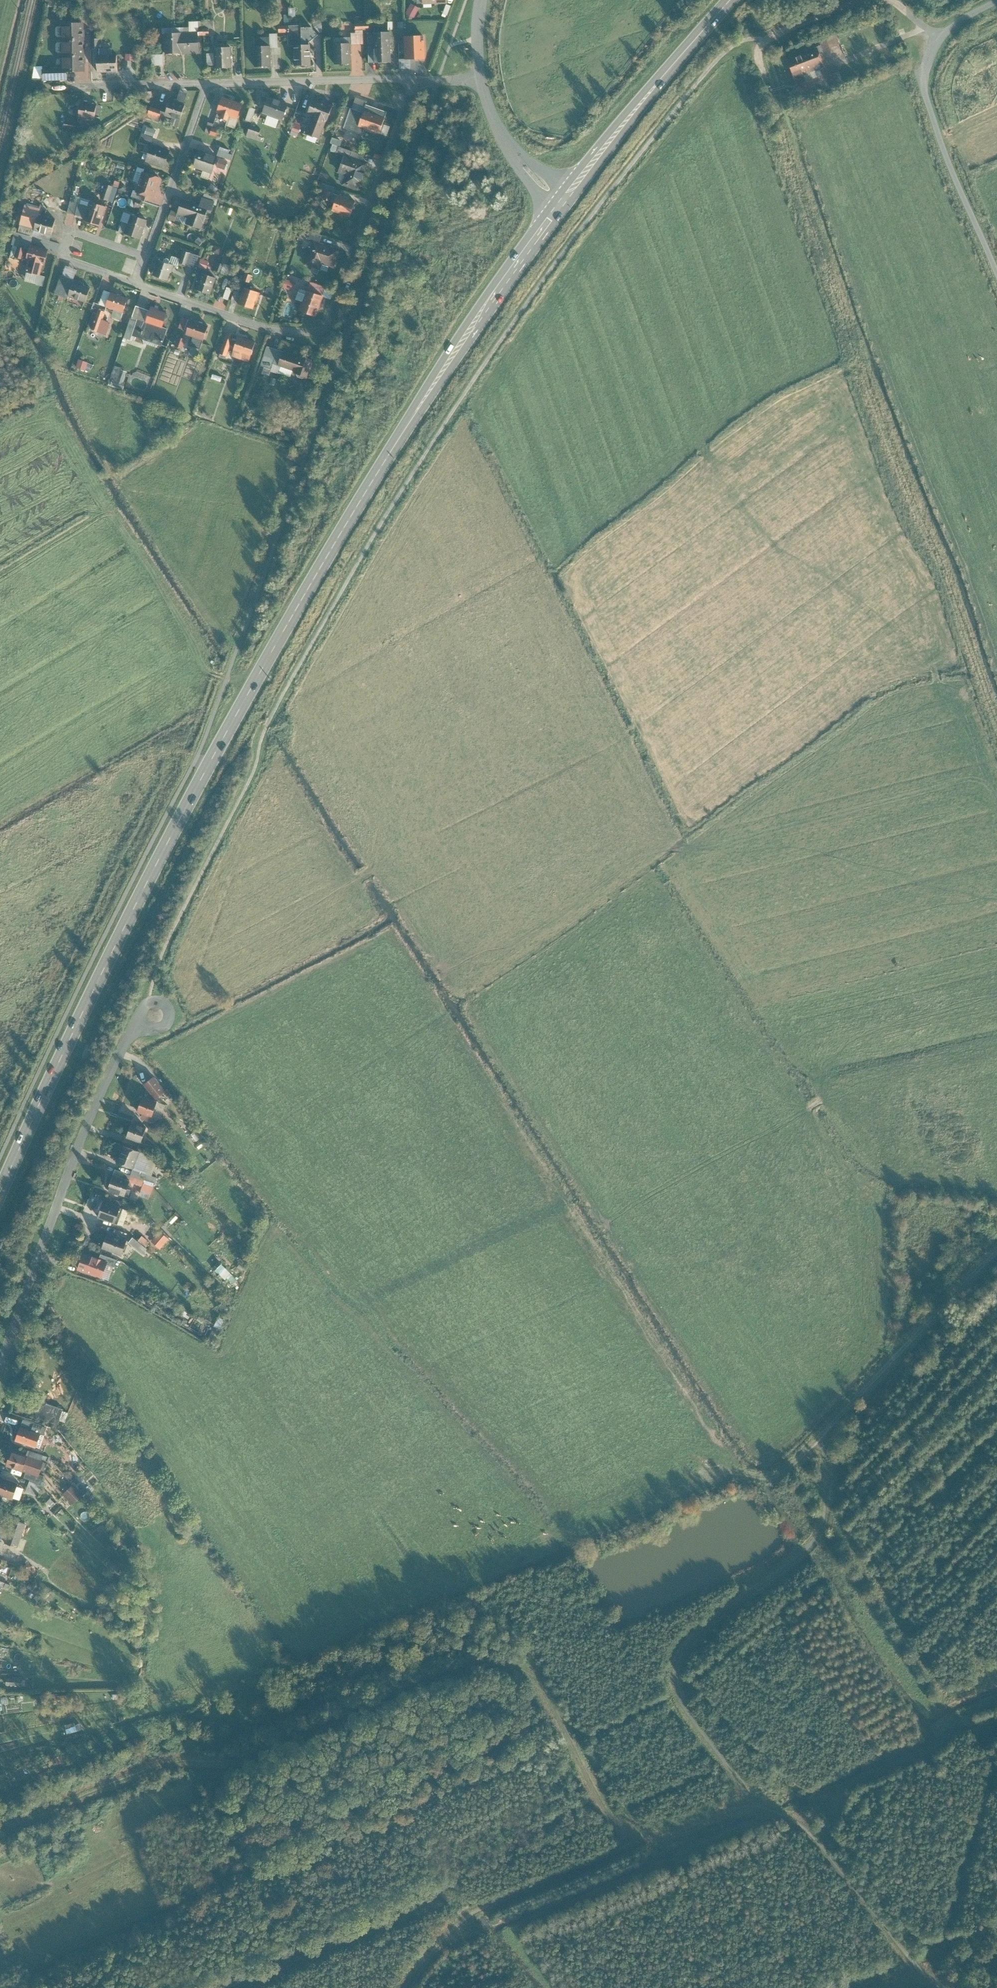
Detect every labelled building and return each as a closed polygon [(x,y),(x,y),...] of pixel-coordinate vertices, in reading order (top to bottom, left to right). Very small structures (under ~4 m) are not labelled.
[(419,9),(412,4),(406,12),(414,17),(419,9)] [(189,22),(189,33),(199,33),(199,37),(210,37),(209,28),(200,28),(200,22),(189,22)] [(351,39),(352,45),(366,44),(365,31),(370,31),(370,23),(350,25),(351,39)] [(62,24),(62,40),(85,40),(85,24),(62,24)] [(302,28),(303,46),(312,46),(312,53),(322,53),(321,27),(302,28)] [(303,46),(302,28),(279,28),(279,35),(288,34),(289,46),(293,46),(303,46)] [(189,33),(165,33),(166,55),(199,55),(199,37),(199,33),(189,33)] [(392,33),(374,33),(375,51),(369,51),(369,64),(392,63),(392,33)] [(425,35),(404,36),(405,61),(426,60),(425,35)] [(351,39),(333,39),(334,65),(351,65),(352,45),(351,39)] [(62,40),(62,56),(85,56),(85,40),(62,40)] [(797,77),(826,66),(819,45),(789,56),(797,77)] [(303,46),(293,46),(294,67),(312,66),(312,53),(312,46),(303,46)] [(271,47),(254,47),(255,68),(272,68),(271,47)] [(233,48),(214,48),(215,70),(233,69),(233,48)] [(166,55),(151,55),(152,66),(166,66),(166,55)] [(62,56),(62,72),(85,72),(85,56),(62,56)] [(119,56),(97,56),(97,74),(119,74),(119,56)] [(43,67),(32,67),(32,83),(67,82),(67,75),(43,75),(43,67)] [(842,72),(829,75),(831,84),(844,82),(842,72)] [(369,100),(357,96),(352,110),(346,108),(339,127),(362,135),(364,130),(381,135),(388,113),(367,106),(369,100)] [(244,104),(222,97),(213,123),(235,130),(244,104)] [(291,105),(269,97),(262,115),(268,117),(265,126),(277,129),(279,121),(283,122),(291,105)] [(332,111),(305,100),(300,112),(313,117),(305,136),(320,142),(332,111)] [(162,112),(150,108),(147,118),(161,122),(162,117),(181,123),(185,110),(164,103),(162,112)] [(97,106),(80,105),(79,120),(95,121),(97,106)] [(256,109),(250,108),(245,122),(251,124),(256,109)] [(84,123),(65,122),(64,133),(84,134),(84,123)] [(298,124),(294,133),(300,136),(304,127),(298,124)] [(220,131),(212,128),(209,136),(217,139),(220,131)] [(262,132),(250,128),(246,137),(258,141),(262,132)] [(171,152),(151,145),(145,163),(165,170),(171,152)] [(217,157),(198,151),(192,169),(211,175),(217,157)] [(368,164),(344,156),(338,174),(345,177),(342,187),(359,192),(368,164)] [(230,162),(220,159),(217,168),(226,171),(230,162)] [(161,178),(142,172),(135,194),(154,200),(161,178)] [(114,188),(104,185),(98,200),(109,204),(114,188)] [(356,201),(328,192),(325,201),(333,204),(331,212),(350,219),(356,201)] [(107,208),(72,197),(67,214),(84,220),(83,223),(100,228),(107,208)] [(199,209),(180,203),(177,215),(187,218),(185,225),(203,230),(208,212),(213,213),(216,203),(202,198),(199,209)] [(146,220),(130,216),(124,234),(141,239),(146,220)] [(52,236),(56,222),(37,217),(34,232),(52,236)] [(341,251),(313,242),(305,266),(323,272),(326,262),(336,266),(341,251)] [(49,250),(29,245),(25,263),(28,263),(25,273),(40,276),(43,266),(45,266),(49,250)] [(217,245),(215,251),(222,254),(224,247),(217,245)] [(25,250),(17,248),(14,260),(22,261),(25,250)] [(199,257),(183,251),(178,263),(195,269),(199,257)] [(173,267),(158,261),(152,276),(168,281),(173,267)] [(217,279),(200,273),(196,281),(198,282),(195,291),(210,297),(217,279)] [(296,283),(286,279),(283,288),(293,292),(296,283)] [(92,290),(73,283),(67,298),(86,305),(92,290)] [(261,294),(243,288),(238,305),(255,311),(261,294)] [(128,300),(104,291),(99,305),(124,314),(128,300)] [(306,295),(298,293),(295,301),(302,303),(298,312),(317,319),(324,297),(307,291),(306,295)] [(149,312),(136,307),(131,319),(124,338),(132,341),(133,337),(161,347),(168,330),(163,328),(168,314),(151,307),(149,312)] [(105,313),(98,311),(91,330),(98,333),(105,313)] [(211,326),(182,317),(179,328),(186,330),(185,335),(206,342),(211,326)] [(257,343),(226,332),(219,355),(227,358),(228,356),(250,363),(257,343)] [(185,340),(179,338),(176,349),(181,350),(185,340)] [(313,360),(266,346),(259,370),(258,374),(269,377),(271,369),(308,380),(313,360)] [(88,364),(78,360),(75,369),(85,372),(88,364)] [(110,384),(124,389),(131,370),(117,365),(110,384)] [(222,377),(212,374),(210,379),(220,382),(222,377)] [(153,1077),(144,1086),(156,1101),(166,1093),(153,1077)] [(143,1099),(137,1114),(152,1119),(157,1104),(143,1099)] [(131,1124),(126,1139),(142,1144),(141,1147),(158,1152),(160,1146),(142,1141),(146,1129),(131,1124)] [(123,1146),(116,1165),(133,1172),(140,1153),(123,1146)] [(114,1176),(108,1193),(127,1201),(133,1183),(114,1176)] [(155,1188),(144,1184),(139,1196),(151,1200),(155,1188)] [(104,1203),(99,1220),(115,1225),(120,1208),(104,1203)] [(128,1211),(123,1210),(118,1225),(123,1227),(128,1211)] [(173,1223),(169,1220),(163,1227),(167,1230),(173,1223)] [(133,1230),(129,1235),(138,1241),(141,1236),(133,1230)] [(159,1232),(151,1242),(160,1249),(168,1240),(159,1232)] [(126,1240),(107,1235),(101,1255),(120,1261),(126,1240)] [(150,1243),(141,1236),(138,1241),(146,1248),(150,1243)] [(133,1238),(128,1243),(143,1256),(147,1251),(133,1238)] [(83,1255),(77,1271),(103,1280),(108,1263),(83,1255)] [(131,1263),(125,1257),(122,1260),(128,1266),(131,1263)] [(238,1267),(234,1274),(238,1277),(243,1270),(238,1267)] [(237,1282),(225,1269),(219,1274),(232,1287),(237,1282)] [(150,1288),(145,1284),(141,1289),(146,1293),(150,1288)] [(71,1409),(38,1400),(34,1414),(67,1423),(71,1409)] [(20,1429),(16,1441),(37,1448),(41,1436),(20,1429)] [(11,1452),(7,1468),(39,1478),(44,1462),(11,1452)] [(0,1488),(0,1496),(14,1500),(19,1485),(3,1480),(0,1488)] [(74,1485),(62,1496),(71,1506),(84,1495),(74,1485)] [(14,1514),(4,1544),(17,1548),(27,1519),(14,1514)] [(33,1567),(26,1562),(21,1570),(28,1575),(33,1567)] [(2,1666),(8,1649),(0,1646),(0,1665),(2,1666)] [(23,1680),(6,1679),(5,1687),(22,1687),(23,1680)]
